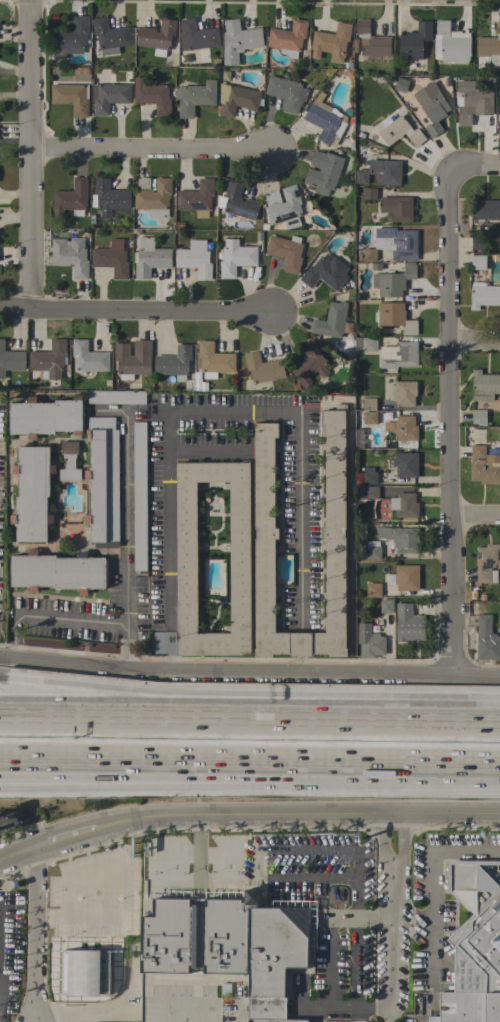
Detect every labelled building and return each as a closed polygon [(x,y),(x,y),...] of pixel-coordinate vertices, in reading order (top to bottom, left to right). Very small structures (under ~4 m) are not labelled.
[(89,35),(86,35),(86,49),(84,49),(83,54),(66,54),(66,60),(54,59),(54,48),(52,48),(52,29),(70,30),(71,16),(89,16),(89,35)] [(130,26),(132,45),(118,47),(119,54),(101,56),(101,49),(99,50),(97,36),(94,36),(92,19),(107,17),(109,29),(130,26)] [(166,50),(165,57),(153,56),(154,48),(135,45),(138,26),(159,29),(161,18),(176,21),(174,37),(171,36),(169,51),(166,50)] [(186,50),(185,37),(182,37),(180,20),(195,18),(196,30),(218,27),(220,46),(186,50)] [(263,47),(243,49),(243,52),(238,52),(238,66),(223,66),(223,32),(225,32),(223,20),(239,18),(241,33),(245,33),(244,30),(261,28),(263,47)] [(298,51),(297,59),(290,58),(286,55),(280,53),(281,49),(267,46),(270,28),(291,31),(293,19),(308,21),(305,38),(303,38),(301,52),(298,51)] [(390,37),(390,56),(385,56),(361,56),(361,34),(356,34),(356,19),(370,20),(369,36),(390,37)] [(454,64),(454,62),(441,62),(441,59),(434,59),(434,54),(434,39),(434,35),(436,35),(436,20),(450,20),(449,31),(460,31),(460,33),(470,33),(470,37),(470,56),(469,56),(469,59),(467,64),(454,64)] [(431,41),(422,41),(422,59),(399,59),(399,35),(406,35),(406,32),(417,32),(417,21),(431,21),(431,41)] [(497,21),(499,21),(499,66),(490,66),(491,57),(476,56),(476,37),(497,37),(497,21)] [(339,54),(338,55),(332,54),(332,53),(310,49),(313,31),(335,34),(337,22),(351,24),(349,41),(346,41),(344,55),(339,54)] [(302,83),(301,88),(308,89),(305,101),(303,101),(303,103),(300,103),(297,115),(283,111),(285,99),(264,94),(269,75),(302,83)] [(134,77),(144,77),(144,85),(168,85),(168,99),(170,99),(170,116),(155,116),(155,102),(152,102),(152,103),(134,103),(134,77)] [(194,105),(194,118),(178,118),(179,99),(175,99),(175,88),(181,88),(181,86),(205,86),(205,80),(216,80),(215,105),(194,105)] [(457,93),(457,81),(477,81),(476,90),(492,90),(492,109),(471,109),(471,126),(457,126),(457,111),(457,106),(463,106),(463,93),(457,93)] [(261,92),(257,110),(239,106),(240,105),(236,104),(233,118),(218,114),(221,103),(219,103),(220,82),(261,92)] [(131,84),(131,103),(109,103),(109,116),(94,116),(94,103),(91,103),(92,83),(96,85),(96,84),(131,84)] [(86,85),(86,98),(88,98),(88,118),(72,117),(72,104),(51,104),(51,84),(86,85)] [(433,84),(450,109),(444,113),(446,115),(437,121),(443,130),(431,138),(424,128),(431,123),(417,102),(418,102),(416,99),(416,96),(433,84)] [(321,91),(326,95),(320,102),(332,108),(331,109),(333,108),(334,108),(336,109),(338,112),(342,114),(340,118),(341,118),(340,120),(346,123),(335,146),(334,146),(330,146),(316,139),(322,129),(303,119),(311,102),(312,103),(321,91)] [(372,126),(385,116),(385,115),(387,113),(388,114),(396,108),(409,125),(410,124),(413,130),(417,128),(426,139),(415,147),(404,133),(401,136),(402,137),(399,139),(398,139),(388,146),(372,126)] [(333,190),(330,189),(327,196),(313,191),(313,190),(307,188),(308,185),(303,183),(308,168),(318,172),(319,168),(309,165),(314,151),(325,155),(326,152),(344,159),(333,190)] [(400,185),(377,185),(377,180),(375,180),(375,174),(369,174),(369,160),(381,160),(401,161),(400,185)] [(355,183),(356,170),(368,170),(367,184),(355,183)] [(87,210),(84,210),(83,216),(72,216),(72,210),(64,210),(64,216),(53,216),(53,206),(53,191),(73,191),(73,177),(87,177),(87,210)] [(130,190),(130,209),(111,209),(111,218),(101,218),(101,209),(96,209),(97,207),(91,207),(91,194),(94,194),(94,178),(110,178),(110,190),(130,190)] [(137,190),(137,178),(150,178),(149,190),(152,190),(152,192),(156,192),(156,178),(171,178),(171,196),(168,196),(168,218),(149,218),(149,209),(134,209),(134,190),(137,190)] [(198,191),(198,178),(213,178),(213,196),(211,196),(211,210),(208,210),(208,217),(196,217),(196,210),(176,210),(176,191),(198,191)] [(223,212),(224,209),(217,207),(218,195),(224,197),(228,181),(243,186),(240,197),(241,197),(240,200),(244,201),(245,198),(260,202),(254,221),(223,212)] [(298,216),(300,225),(286,229),(283,221),(270,225),(264,207),(267,206),(263,194),(277,190),(282,203),(285,202),(281,189),(296,184),(301,201),(298,202),(302,215),(298,216)] [(376,200),(362,199),(362,188),(376,188),(376,200)] [(480,200),(499,200),(499,219),(471,219),(471,201),(471,195),(480,195),(480,200)] [(412,197),(412,222),(390,222),(390,212),(379,212),(379,197),(412,197)] [(417,261),(391,260),(391,250),(383,250),(383,235),(376,235),(376,230),(378,230),(378,228),(393,228),(393,230),(417,230),(417,261)] [(290,240),(291,235),(301,238),(299,243),(303,244),(299,257),(302,258),(297,275),(283,271),(286,258),(283,257),(282,258),(265,254),(269,235),(290,240)] [(471,250),(471,235),(485,235),(485,250),(471,250)] [(150,267),(150,279),(135,279),(135,263),(134,263),(134,253),(137,253),(138,247),(138,237),(154,237),(153,248),(171,249),(171,268),(150,267)] [(52,239),(66,239),(66,241),(70,241),(70,238),(84,238),(84,247),(86,247),(85,260),(88,261),(88,279),(72,279),(73,266),(51,265),(52,239)] [(91,267),(91,248),(110,248),(110,239),(123,239),(123,248),(126,248),(125,262),(128,262),(128,280),(112,280),(113,267),(91,267)] [(235,266),(235,278),(220,278),(220,261),(222,261),(222,247),(224,247),(224,239),(238,239),(238,247),(257,247),(257,266),(235,266)] [(175,267),(175,249),(189,249),(189,240),(206,240),(206,249),(209,249),(209,263),(211,263),(211,280),(196,280),(197,268),(175,267)] [(376,260),(362,260),(362,249),(376,249),(376,260)] [(310,265),(312,266),(321,255),(329,262),(334,256),(349,268),(344,274),(347,277),(336,291),(319,278),(310,289),(299,280),(310,265)] [(471,270),(471,255),(485,255),(485,270),(471,270)] [(379,287),(372,287),(372,274),(386,274),(386,270),(393,270),(393,274),(403,274),(403,265),(416,265),(416,279),(405,279),(405,290),(402,290),(402,297),(379,297),(379,287)] [(472,286),(472,282),(484,282),(484,286),(499,286),(499,305),(479,305),(479,310),(470,310),(470,304),(471,286),(472,286)] [(341,338),(310,333),(312,319),(325,321),(329,301),(339,303),(339,301),(347,302),(346,304),(347,305),(341,338)] [(404,303),(404,310),(405,310),(405,320),(417,320),(417,335),(402,335),(402,326),(401,326),(401,327),(398,327),(398,326),(378,326),(378,303),(404,303)] [(306,356),(299,347),(311,337),(321,350),(319,352),(327,363),(324,366),(329,372),(322,378),(317,371),(311,375),(315,380),(304,388),(299,383),(300,382),(289,369),(306,356)] [(355,351),(355,337),(377,337),(377,351),(355,351)] [(5,379),(0,379),(0,339),(4,339),(4,351),(25,351),(25,370),(5,370),(5,379)] [(29,370),(29,351),(50,351),(50,339),(66,339),(66,357),(63,357),(63,371),(62,371),(62,380),(49,380),(49,370),(29,370)] [(109,352),(109,371),(74,371),(74,357),(72,357),(72,339),(88,339),(88,352),(109,352)] [(133,374),(133,380),(120,380),(120,374),(116,374),(117,360),(114,360),(114,343),(130,343),(129,355),(133,355),(133,340),(151,340),(151,375),(133,374)] [(235,353),(235,372),(217,372),(217,379),(204,379),(204,372),(201,372),(201,369),(196,369),(196,352),(198,352),(198,341),(214,341),(214,353),(235,353)] [(397,366),(397,368),(380,368),(380,357),(380,347),(396,346),(396,342),(417,341),(417,366),(397,366)] [(155,375),(155,356),(176,356),(176,345),(191,345),(191,361),(188,361),(188,375),(186,375),(186,381),(176,381),(176,375),(155,375)] [(282,358),(286,377),(253,384),(250,370),(247,371),(243,354),(259,351),(261,363),(282,358)] [(481,374),(499,375),(499,394),(493,394),(493,401),(472,400),(472,376),(472,369),(481,369),(481,374)] [(416,381),(416,396),(414,396),(414,406),(396,406),(396,400),(393,400),(393,390),(395,390),(395,381),(416,381)] [(87,403),(87,390),(145,391),(145,404),(87,403)] [(28,403),(28,397),(37,396),(37,403),(54,403),(54,400),(73,400),(73,396),(82,396),(82,436),(73,436),(73,431),(55,431),(55,434),(40,434),(40,437),(36,437),(36,440),(28,440),(28,437),(24,437),(24,434),(10,434),(10,403),(28,403)] [(376,398),(376,410),(363,410),(363,398),(376,398)] [(345,529),(344,529),(345,537),(346,648),(347,648),(347,657),(328,657),(328,654),(312,654),(312,656),(289,656),(289,654),(273,654),(273,657),(254,657),(254,648),(255,648),(255,538),(256,538),(256,529),(255,529),(254,423),(278,423),(278,437),(274,437),(275,528),(278,528),(278,539),(275,539),(275,633),(325,633),(325,539),(322,539),(322,528),(325,528),(325,425),(321,425),(321,411),(335,411),(335,404),(346,404),(346,410),(345,410),(345,529)] [(376,424),(363,424),(363,415),(357,415),(357,410),(363,410),(363,412),(376,412),(376,424)] [(486,410),(486,424),(472,424),(472,410),(486,410)] [(395,440),(395,432),(384,432),(384,422),(396,422),(396,416),(414,416),(414,425),(418,425),(418,440),(395,440)] [(118,548),(94,548),(94,542),(90,542),(90,527),(88,527),(88,524),(84,524),(84,515),(87,515),(87,512),(90,512),(90,482),(88,482),(88,479),(84,479),(84,471),(88,471),(88,467),(90,467),(90,438),(86,438),(86,429),(87,429),(87,417),(115,417),(115,429),(118,429),(118,548)] [(133,422),(146,422),(146,571),(134,571),(133,422)] [(77,441),(78,454),(76,454),(76,458),(75,458),(75,470),(64,470),(64,458),(63,458),(63,454),(61,454),(61,442),(77,441)] [(487,461),(499,461),(499,484),(480,484),(480,481),(470,481),(470,462),(471,462),(471,445),(485,445),(485,460),(487,460),(487,461)] [(49,462),(52,461),(52,465),(55,465),(56,474),(52,474),(52,477),(49,477),(49,496),(47,496),(47,511),(50,511),(50,514),(53,514),(53,523),(47,523),(47,542),(16,542),(16,527),(10,527),(10,515),(16,515),(16,496),(18,496),(18,477),(16,477),(16,474),(12,474),(12,465),(18,465),(18,447),(49,447),(49,462)] [(417,453),(418,477),(396,478),(396,466),(392,466),(392,458),(394,458),(394,453),(417,453)] [(251,653),(242,653),(242,655),(177,656),(176,602),(177,602),(176,462),(241,462),(241,460),(249,460),(249,462),(250,462),(251,653)] [(363,484),(363,470),(361,470),(361,468),(363,468),(363,467),(374,467),(374,471),(377,471),(377,484),(363,484)] [(363,499),(363,486),(378,486),(378,499),(363,499)] [(395,517),(395,510),(390,510),(390,498),(396,498),(396,493),(415,493),(415,503),(418,503),(418,517),(395,517)] [(393,538),(376,538),(376,527),(392,527),(392,528),(418,528),(418,553),(396,553),(396,548),(393,548),(393,538)] [(486,544),(499,544),(499,567),(492,567),(492,569),(491,569),(491,570),(497,570),(496,583),(491,583),(476,583),(476,566),(476,547),(486,547),(486,544)] [(380,560),(366,560),(366,546),(380,546),(380,560)] [(76,558),(76,555),(78,555),(78,551),(87,551),(87,555),(90,555),(90,558),(105,558),(106,589),(91,589),(91,592),(88,592),(88,595),(78,595),(78,592),(75,592),(75,589),(55,589),(55,587),(41,587),(41,589),(38,589),(38,593),(29,593),(29,589),(26,589),(26,587),(11,587),(11,555),(25,555),(25,553),(29,553),(29,549),(37,549),(38,553),(41,553),(41,555),(56,555),(56,558),(76,558)] [(418,590),(397,590),(397,584),(394,584),(394,574),(395,574),(395,565),(418,565),(418,590)] [(381,583),(381,596),(366,596),(366,583),(381,583)] [(393,599),(392,613),(380,613),(380,599),(393,599)] [(396,603),(411,603),(411,616),(424,616),(425,640),(419,640),(419,643),(414,643),(414,640),(406,640),(406,642),(396,642),(396,603)] [(491,628),(499,628),(499,659),(476,659),(476,637),(477,637),(477,626),(466,626),(466,616),(477,616),(477,614),(478,614),(478,611),(484,611),(484,610),(491,610),(491,628)] [(358,623),(370,623),(370,633),(379,633),(379,636),(385,636),(385,655),(375,655),(375,658),(360,657),(360,643),(357,643),(358,623)] [(477,864),(499,887),(499,1021),(429,1021),(429,1017),(440,1017),(440,992),(454,992),(454,948),(446,940),(473,914),(450,890),(450,864),(477,864)] [(205,974),(205,966),(203,966),(203,968),(193,968),(193,966),(191,966),(191,968),(191,973),(142,973),(142,916),(154,916),(154,898),(191,899),(191,906),(193,906),(193,904),(203,904),(203,906),(206,906),(206,899),(243,899),(243,902),(245,902),(245,889),(249,889),(249,890),(251,890),(250,974),(205,974)] [(308,1020),(308,1021),(249,1021),(249,1018),(250,974),(251,890),(258,890),(261,890),(261,905),(258,905),(258,907),(280,908),(309,938),(309,968),(287,968),(286,1019),(308,1020)] [(110,995),(101,995),(61,995),(61,950),(80,950),(80,948),(99,949),(99,951),(110,951),(110,995)] [(249,1018),(249,1021),(141,1021),(142,973),(191,973),(191,968),(193,968),(203,968),(205,968),(205,974),(250,974),(249,1018)]
